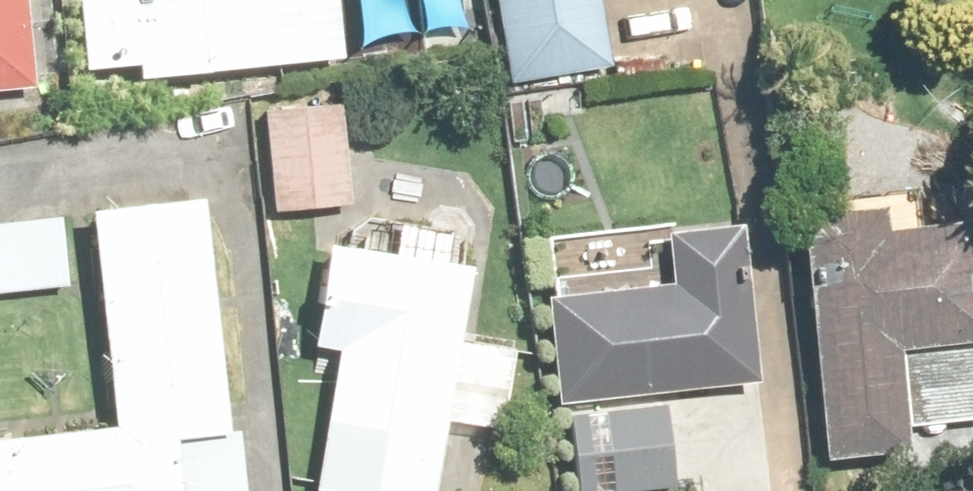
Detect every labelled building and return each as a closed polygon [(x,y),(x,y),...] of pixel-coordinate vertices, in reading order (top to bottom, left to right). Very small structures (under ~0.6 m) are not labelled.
[(92,24),(298,0),(90,0),(92,24)] [(425,129),(538,112),(526,33),(671,6),(670,0),(406,0),(425,129)] [(273,148),(195,152),(201,259),(279,254),(273,148)] [(144,242),(24,246),(28,467),(0,469),(0,490),(170,490),(144,242)] [(604,268),(605,317),(475,321),(480,438),(691,431),(687,321),(687,314),(685,265),(604,268)] [(287,278),(250,490),(382,490),(416,300),(287,278)] [(833,386),(928,371),(914,287),(823,302),(823,298),(727,309),(747,490),(845,490),(833,386)] [(493,457),(495,490),(594,490),(592,451),(493,457)]
